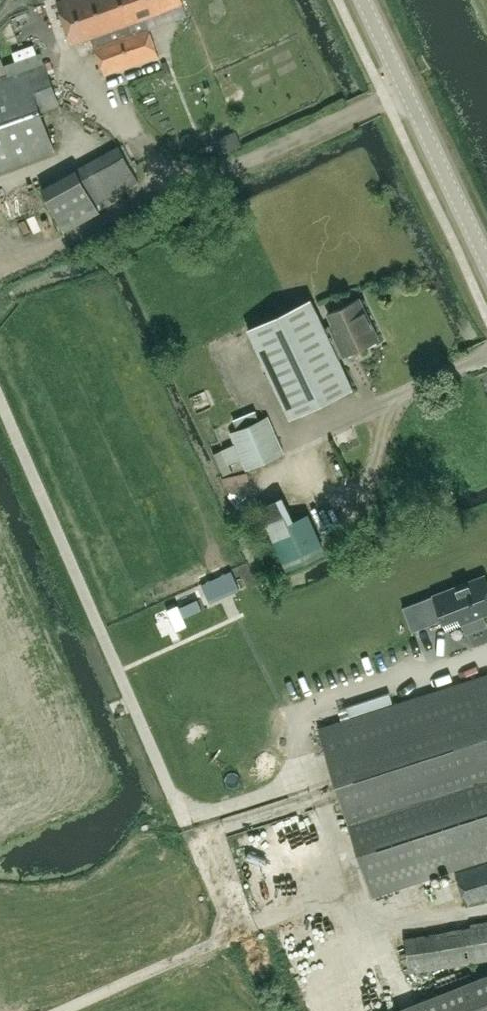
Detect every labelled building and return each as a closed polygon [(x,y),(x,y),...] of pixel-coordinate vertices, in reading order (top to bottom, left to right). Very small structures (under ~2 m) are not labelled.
[(72,44),(91,37),(104,74),(159,54),(145,17),(159,12),(183,2),(182,0),(57,0),(72,44)] [(19,41),(22,50),(43,45),(40,35),(19,41)] [(40,111),(58,104),(44,63),(0,78),(0,168),(53,148),(40,111)] [(95,204),(137,181),(118,146),(76,169),(95,204)] [(359,297),(328,312),(333,323),(325,327),(311,297),(248,327),(290,417),(353,388),(337,353),(343,351),(344,354),(378,338),(359,297)] [(229,432),(246,468),(283,451),(266,415),(229,432)] [(292,519),(281,496),(258,507),(287,568),(324,550),(306,512),(292,519)] [(486,624),(483,613),(486,611),(486,580),(485,574),(418,600),(428,624),(458,612),(466,632),(486,624)] [(320,730),(338,784),(346,810),(373,894),(423,878),(486,858),(486,676),(320,730)] [(456,872),(466,904),(486,897),(486,861),(456,872)] [(405,937),(410,971),(453,964),(473,961),(486,958),(486,917),(469,920),(470,927),(405,937)] [(390,1010),(486,1010),(486,973),(390,1010)]
